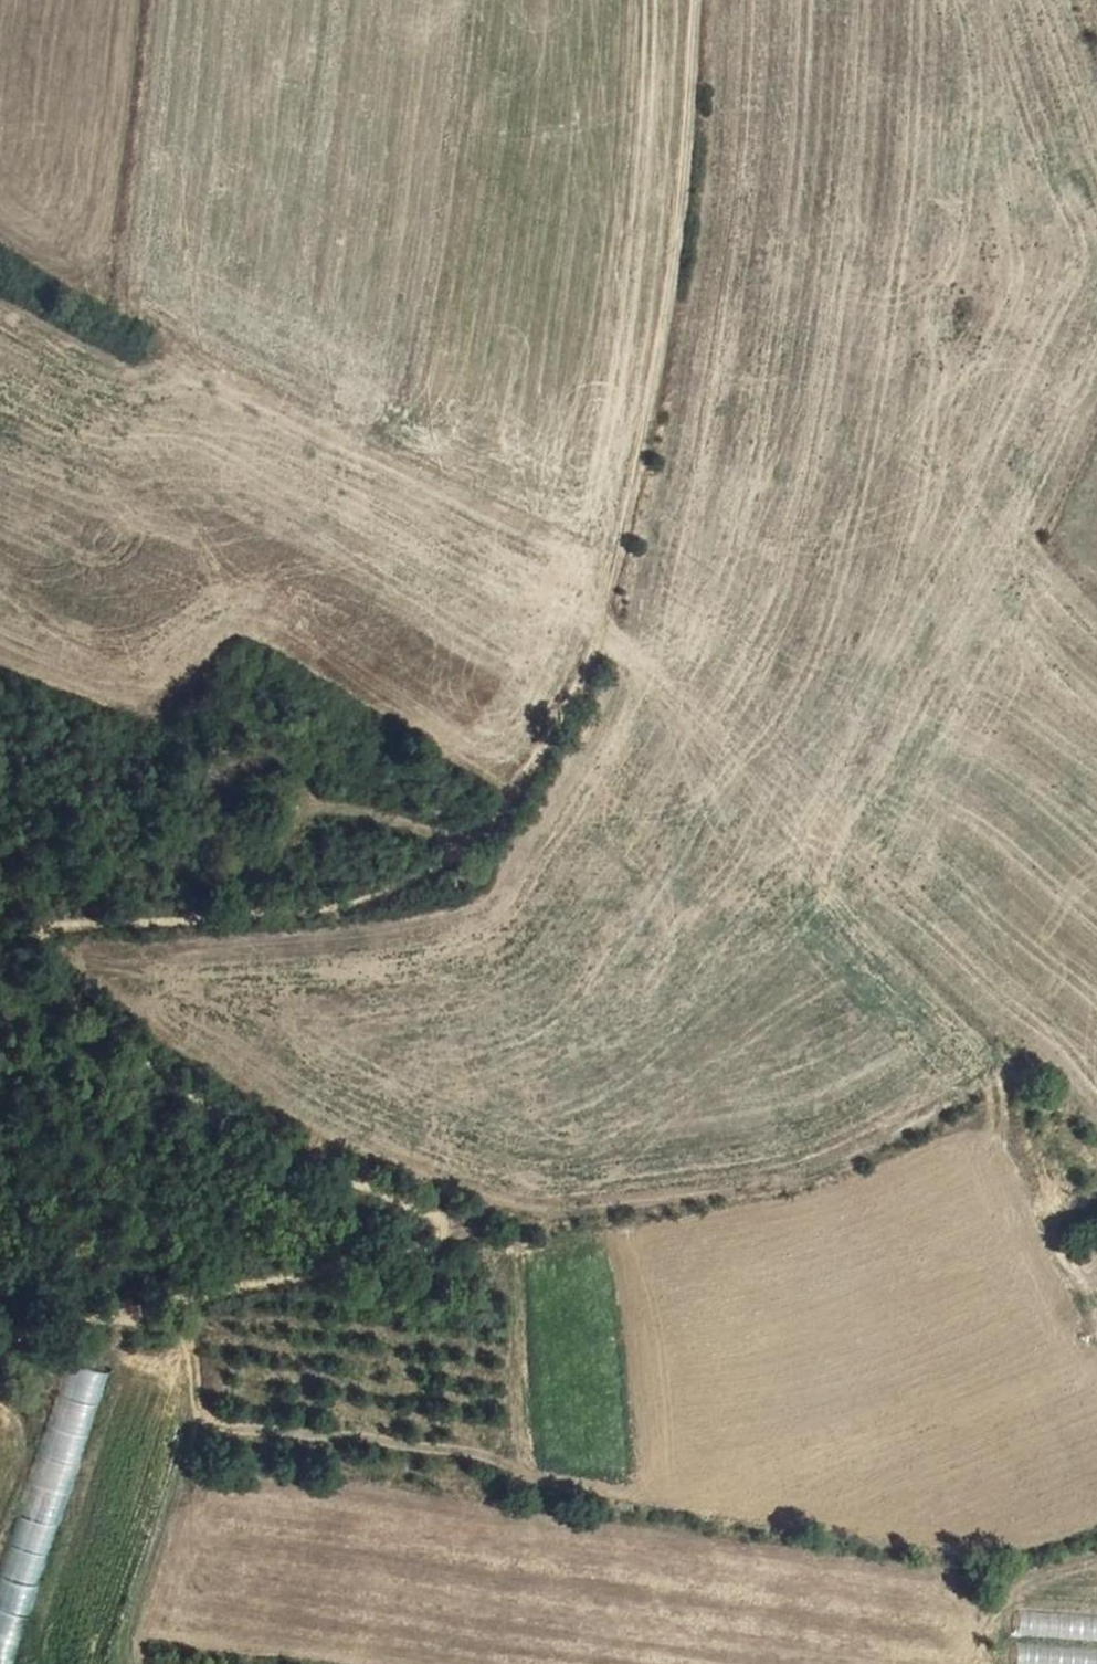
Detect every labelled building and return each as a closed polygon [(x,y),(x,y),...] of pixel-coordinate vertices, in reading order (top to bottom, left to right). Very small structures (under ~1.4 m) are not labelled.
[(0,1580),(0,1663),(18,1663),(95,1371),(57,1361),(0,1580)]
